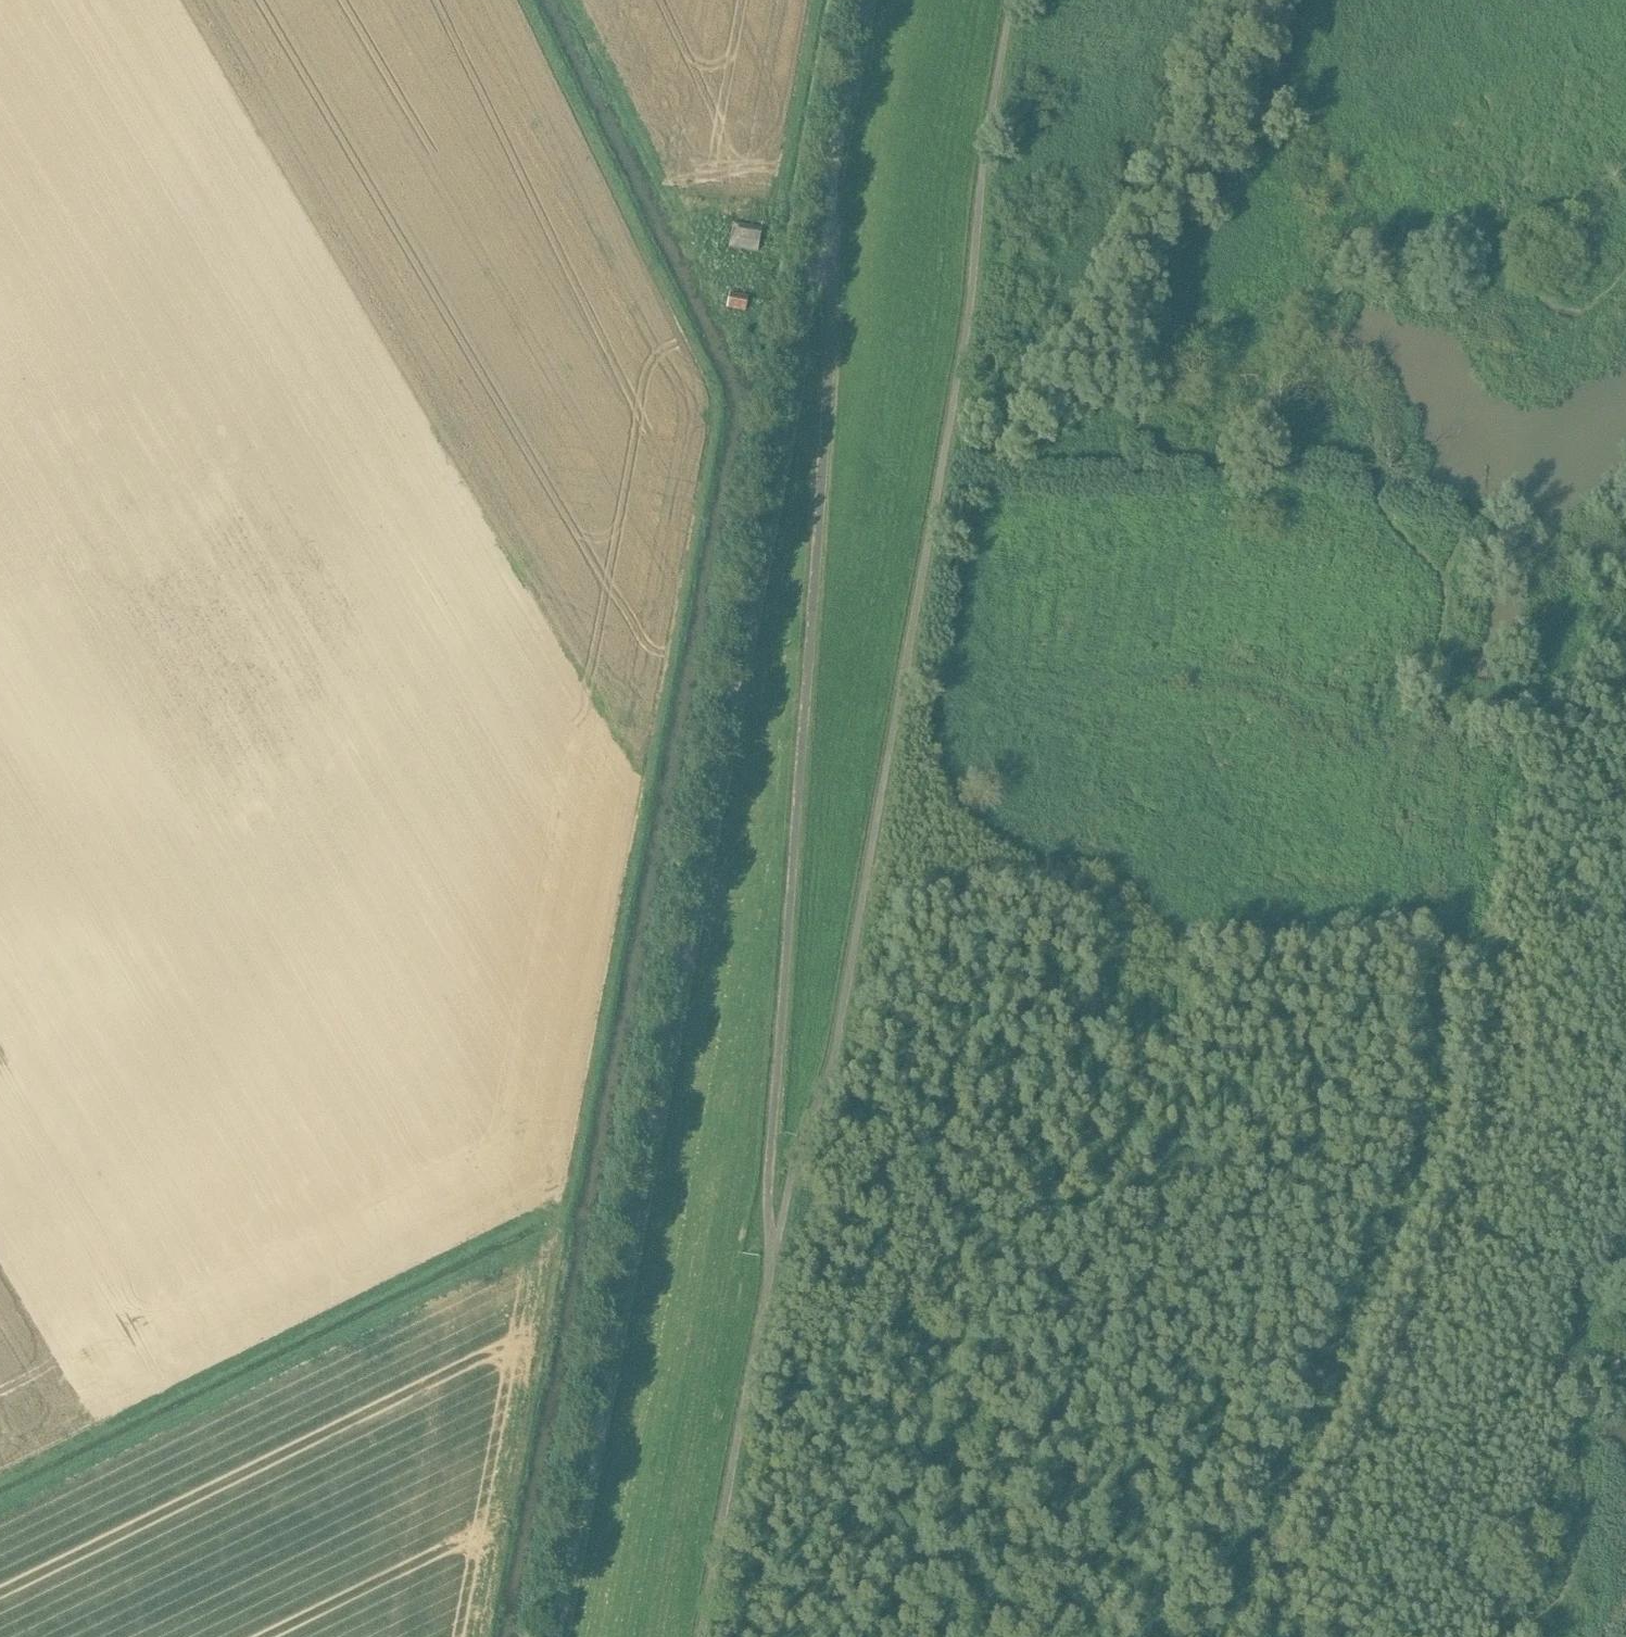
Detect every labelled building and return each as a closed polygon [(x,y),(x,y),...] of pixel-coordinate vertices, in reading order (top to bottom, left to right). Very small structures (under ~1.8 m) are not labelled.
[(732,222),(728,246),(758,251),(762,227),(732,222)] [(727,309),(746,313),(749,296),(730,293),(727,309)]
